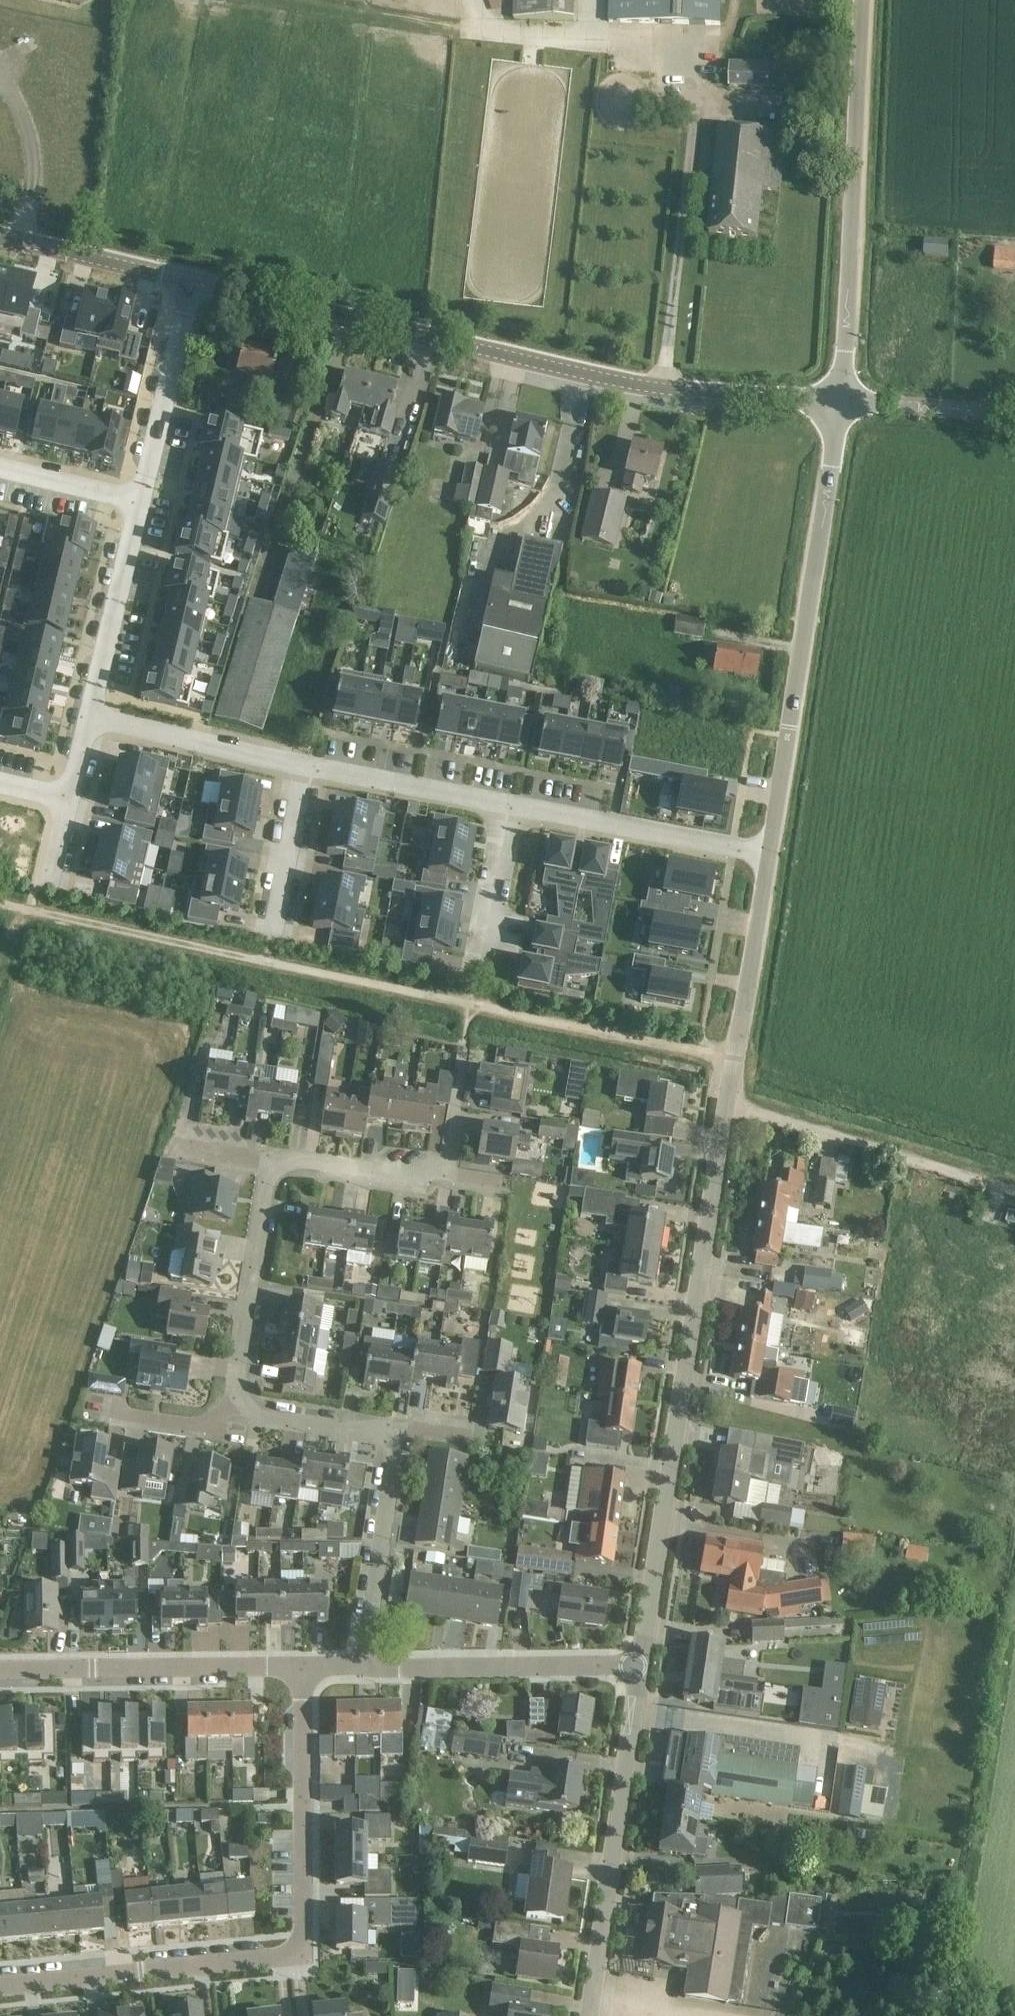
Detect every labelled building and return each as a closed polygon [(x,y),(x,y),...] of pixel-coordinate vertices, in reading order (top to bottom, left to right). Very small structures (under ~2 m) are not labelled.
[(576,20),(577,0),(515,0),(514,19),(576,20)] [(722,24),(722,0),(609,0),(608,21),(722,24)] [(729,87),(777,87),(778,67),(730,66),(729,87)] [(719,128),(714,165),(764,171),(762,190),(780,192),(781,184),(782,184),(788,136),(719,128)] [(781,184),(780,192),(762,190),(764,171),(714,165),(712,186),(713,186),(708,233),(758,238),(763,191),(780,193),(782,184),(781,184)] [(947,259),(948,243),(925,242),(924,258),(947,259)] [(996,248),(994,271),(1014,272),(1014,250),(996,248)] [(0,320),(0,328),(21,333),(20,337),(34,341),(41,314),(27,311),(34,283),(24,280),(25,277),(14,274),(13,278),(10,277),(0,320)] [(10,277),(0,275),(0,320),(10,277)] [(66,320),(60,347),(74,350),(78,336),(99,341),(96,351),(97,352),(109,300),(107,299),(107,296),(97,294),(96,298),(86,295),(79,323),(66,320)] [(109,300),(97,352),(119,357),(119,361),(136,365),(142,338),(126,335),(133,305),(109,300)] [(279,355),(244,345),(236,372),(248,375),(243,392),(259,396),(264,380),(271,382),(279,355)] [(6,384),(8,375),(0,373),(0,382),(6,384)] [(335,386),(327,415),(345,420),(349,406),(363,410),(371,381),(344,373),(341,388),(335,386)] [(8,375),(6,384),(16,386),(18,378),(18,377),(8,375)] [(18,378),(16,386),(33,390),(35,382),(18,378)] [(357,430),(389,439),(395,419),(389,417),(397,388),(371,381),(363,410),(357,430)] [(68,390),(66,399),(76,401),(78,393),(68,390)] [(98,391),(96,399),(106,402),(108,393),(98,391)] [(0,405),(0,437),(15,440),(24,400),(2,395),(1,400),(0,405)] [(477,442),(484,411),(465,407),(466,405),(442,400),(434,432),(477,442)] [(307,410),(285,402),(278,420),(301,428),(307,410)] [(42,405),(32,444),(54,450),(62,414),(63,410),(42,405)] [(62,414),(54,450),(72,454),(80,419),(62,414)] [(80,419),(72,454),(92,458),(101,419),(81,414),(80,419)] [(92,458),(91,460),(113,465),(121,433),(129,435),(132,425),(123,423),(102,417),(101,419),(92,458)] [(510,439),(506,453),(523,458),(521,469),(535,472),(540,454),(547,425),(514,417),(509,439),(510,439)] [(207,422),(200,449),(256,462),(263,435),(207,422)] [(270,428),(268,437),(278,440),(280,431),(270,428)] [(280,431),(278,440),(289,442),(291,433),(280,431)] [(662,453),(633,446),(625,475),(627,475),(623,490),(641,495),(644,479),(655,482),(662,453)] [(201,470),(241,480),(246,460),(256,463),(256,462),(200,449),(200,450),(206,451),(201,470)] [(379,464),(362,519),(383,526),(401,471),(379,464)] [(453,504),(471,508),(474,493),(479,494),(485,470),(465,466),(460,488),(457,488),(453,504)] [(278,467),(275,478),(283,480),(287,470),(278,467)] [(241,480),(201,470),(197,490),(236,500),(236,499),(241,480)] [(471,508),(478,509),(476,519),(499,525),(502,515),(511,476),(485,470),(479,494),(474,493),(471,508)] [(197,490),(192,510),(231,519),(236,500),(197,490)] [(593,493),(581,541),(616,549),(627,501),(593,493)] [(263,495),(260,505),(268,508),(271,498),(263,495)] [(260,505),(256,515),(265,518),(268,508),(260,505)] [(231,519),(192,510),(187,529),(181,528),(228,540),(228,539),(227,538),(231,519)] [(9,517),(7,527),(16,530),(18,520),(9,517)] [(48,520),(41,548),(42,548),(82,558),(88,559),(94,531),(48,520)] [(24,521),(21,531),(30,533),(32,523),(24,521)] [(7,527),(5,538),(13,540),(16,530),(7,527)] [(228,540),(181,528),(175,556),(222,567),(228,540)] [(21,531),(19,541),(27,543),(30,533),(21,531)] [(250,534),(247,544),(255,547),(258,537),(250,534)] [(539,648),(561,550),(523,542),(513,582),(495,577),(481,634),(483,635),(474,670),(531,684),(540,649),(539,648)] [(247,544),(244,554),(252,556),(255,547),(247,544)] [(0,557),(0,559),(8,561),(11,551),(2,548),(0,557)] [(42,548),(37,568),(42,569),(77,578),(82,558),(42,548)] [(245,599),(239,619),(245,621),(214,719),(263,733),(298,614),(314,557),(290,550),(284,566),(287,567),(275,607),(251,600),(245,599)] [(16,552),(14,562),(23,564),(25,554),(16,552)] [(6,571),(8,561),(0,559),(0,569),(6,571)] [(14,562),(12,572),(20,574),(23,564),(14,562)] [(241,562),(238,572),(246,575),(249,565),(241,562)] [(172,566),(166,593),(213,604),(219,577),(172,566)] [(42,569),(38,588),(73,597),(77,578),(42,569)] [(235,579),(232,589),(241,592),(244,582),(235,579)] [(38,588),(33,607),(68,616),(73,597),(38,588)] [(7,591),(4,601),(13,603),(15,593),(7,591)] [(651,591),(648,602),(659,605),(662,594),(651,591)] [(172,595),(167,614),(207,624),(207,623),(202,622),(207,603),(213,605),(213,604),(166,593),(166,594),(172,595)] [(230,597),(227,607),(235,610),(238,600),(230,597)] [(4,601),(2,611),(11,613),(13,603),(4,601)] [(28,606),(23,628),(63,637),(68,616),(33,607),(28,606)] [(227,607),(224,617),(232,620),(235,610),(227,607)] [(355,607),(352,619),(366,622),(368,610),(355,607)] [(382,613),(378,636),(391,638),(395,615),(382,613)] [(202,644),(207,624),(167,614),(162,634),(202,644)] [(674,635),(702,639),(706,621),(677,618),(674,635)] [(399,620),(397,630),(416,633),(418,624),(399,620)] [(416,633),(415,640),(429,642),(432,625),(418,622),(418,624),(416,633)] [(22,634),(17,655),(21,657),(56,665),(62,643),(22,634)] [(162,634),(158,654),(193,662),(197,643),(202,644),(162,634)] [(218,637),(215,647),(223,649),(226,639),(218,637)] [(215,647),(212,656),(220,659),(223,649),(215,647)] [(755,679),(758,654),(717,648),(713,673),(755,679)] [(147,672),(194,684),(194,683),(188,681),(193,662),(158,654),(153,673),(147,672)] [(21,657),(17,675),(52,683),(56,665),(21,657)] [(406,670),(403,683),(412,684),(415,671),(406,670)] [(187,711),(194,684),(147,672),(141,700),(187,711)] [(12,673),(7,695),(12,696),(47,705),(52,683),(17,675),(12,673)] [(342,673),(333,718),(354,722),(361,687),(363,677),(342,673)] [(476,677),(474,687),(487,690),(490,677),(477,674),(476,677)] [(212,677),(209,687),(218,690),(221,680),(212,677)] [(361,687),(354,722),(374,726),(381,690),(383,681),(364,677),(363,677),(361,687)] [(490,677),(487,690),(500,692),(502,681),(502,680),(490,677)] [(455,678),(453,688),(467,691),(469,681),(455,678)] [(580,679),(577,693),(600,698),(601,695),(603,684),(580,679)] [(209,687),(206,697),(215,700),(218,690),(209,687)] [(401,694),(381,690),(374,726),(394,730),(401,694)] [(670,692),(668,706),(688,709),(690,694),(670,692)] [(421,698),(401,694),(394,730),(414,733),(421,698)] [(566,723),(570,698),(546,695),(542,719),(566,723)] [(12,696),(8,714),(43,723),(47,705),(12,696)] [(463,706),(443,702),(437,738),(457,741),(463,706)] [(204,703),(201,713),(210,716),(213,706),(204,703)] [(483,710),(463,706),(457,741),(477,745),(483,710)] [(504,714),(483,710),(477,745),(497,749),(504,714)] [(0,720),(0,742),(42,752),(49,724),(43,723),(8,714),(2,713),(0,720)] [(524,717),(504,714),(497,749),(517,753),(524,717)] [(539,720),(533,751),(539,752),(538,757),(559,761),(566,725),(545,722),(539,720)] [(628,727),(608,723),(606,733),(599,768),(619,772),(628,727)] [(586,729),(566,725),(559,761),(579,765),(586,729)] [(715,761),(731,764),(736,736),(722,733),(723,730),(724,729),(704,725),(704,726),(704,730),(689,727),(684,753),(665,749),(662,765),(690,771),(693,757),(699,758),(699,759),(715,762),(715,761)] [(606,733),(586,729),(579,765),(599,768),(606,733)] [(628,733),(624,753),(631,754),(635,735),(628,733)] [(120,763),(114,785),(162,796),(170,762),(141,755),(138,767),(120,763)] [(220,774),(218,786),(223,787),(218,809),(257,816),(261,794),(243,791),(245,779),(220,774)] [(726,791),(684,783),(678,813),(720,822),(726,791)] [(114,785),(109,807),(127,811),(124,824),(154,831),(162,796),(114,785)] [(335,810),(331,832),(369,840),(370,839),(374,818),(378,819),(381,806),(356,802),(354,814),(335,810)] [(209,807),(202,842),(232,847),(234,835),(253,839),(257,816),(218,809),(209,807)] [(427,852),(432,852),(470,860),(475,837),(457,833),(459,821),(434,816),(427,852)] [(161,818),(157,833),(175,837),(177,828),(179,822),(161,818)] [(102,835),(97,857),(136,867),(141,846),(144,847),(147,835),(123,829),(121,840),(102,835)] [(331,832),(327,855),(345,858),(343,870),(372,876),(379,840),(370,839),(369,840),(331,832)] [(571,924),(582,868),(570,866),(574,847),(550,843),(548,855),(545,854),(543,866),(546,866),(542,887),(556,889),(558,921),(571,924)] [(206,847),(204,860),(209,861),(205,882),(204,883),(243,890),(247,868),(229,864),(231,852),(206,847)] [(582,868),(577,894),(590,896),(592,927),(608,930),(618,875),(605,873),(609,854),(601,852),(601,849),(589,847),(589,850),(585,849),(582,868)] [(466,881),(470,860),(432,852),(428,873),(423,873),(421,885),(446,890),(448,878),(466,881)] [(97,857),(92,880),(110,884),(106,899),(106,902),(135,909),(136,906),(145,869),(136,867),(97,857)] [(650,885),(646,905),(667,909),(679,911),(681,898),(709,903),(714,874),(710,873),(711,868),(691,864),(690,869),(669,865),(664,888),(650,885)] [(321,884),(317,906),(356,913),(356,912),(360,891),(364,892),(367,880),(342,875),(340,887),(321,884)] [(188,917),(188,921),(217,927),(217,924),(220,909),(239,912),(243,890),(204,883),(205,882),(195,880),(188,917)] [(415,889),(409,923),(457,932),(461,910),(442,907),(445,895),(415,889)] [(146,901),(144,911),(157,914),(159,904),(146,901)] [(159,904),(157,914),(170,917),(172,907),(159,904)] [(641,904),(639,917),(654,920),(649,948),(695,956),(696,950),(698,951),(701,934),(699,933),(700,927),(664,921),(667,909),(646,905),(641,904)] [(317,906),(313,928),(331,932),(328,949),(358,954),(365,914),(356,912),(356,913),(317,906)] [(558,921),(547,919),(544,938),(535,936),(533,951),(545,953),(545,952),(574,958),(577,942),(605,947),(608,930),(571,924),(558,921)] [(452,955),(457,932),(409,923),(401,964),(430,970),(433,951),(452,955)] [(599,977),(602,963),(574,958),(545,952),(545,953),(542,965),(523,961),(522,970),(519,969),(516,981),(519,981),(519,985),(563,993),(565,979),(599,977)] [(634,957),(631,972),(646,975),(641,1003),(654,1006),(655,1002),(685,1007),(686,1004),(689,1005),(692,992),(688,992),(690,982),(663,976),(666,963),(634,957)] [(603,964),(600,976),(611,978),(613,966),(603,964)] [(233,990),(219,987),(216,998),(230,1001),(233,990)] [(246,994),(243,1010),(253,1012),(256,996),(246,994)] [(228,1007),(226,1015),(239,1018),(240,1010),(228,1007)] [(240,1010),(239,1018),(251,1021),(253,1012),(243,1010),(240,1010)] [(336,1014),(324,1026),(336,1037),(347,1024),(336,1014)] [(273,1022),(271,1030),(283,1033),(285,1025),(273,1022)] [(285,1025),(283,1033),(295,1035),(296,1027),(285,1025)] [(357,1045),(371,1048),(375,1030),(360,1027),(357,1045)] [(331,1068),(336,1040),(322,1038),(318,1066),(331,1068)] [(505,1059),(515,1061),(516,1052),(506,1050),(505,1059)] [(570,1062),(567,1081),(584,1083),(586,1065),(570,1062)] [(208,1064),(202,1102),(213,1104),(214,1099),(226,1101),(232,1067),(208,1064)] [(232,1067),(226,1101),(239,1103),(238,1108),(247,1109),(248,1110),(254,1071),(232,1067)] [(257,1117),(269,1119),(274,1085),(253,1082),(255,1069),(254,1069),(254,1071),(246,1121),(256,1123),(257,1117)] [(514,1075),(479,1070),(475,1094),(500,1098),(498,1111),(522,1115),(524,1102),(527,1074),(514,1072),(514,1075)] [(388,1124),(394,1082),(396,1072),(386,1071),(385,1081),(383,1081),(382,1089),(371,1087),(366,1121),(367,1121),(388,1124)] [(394,1082),(388,1124),(409,1127),(415,1094),(404,1092),(405,1084),(406,1082),(407,1082),(408,1074),(396,1072),(395,1082),(394,1082)] [(438,1085),(452,1087),(454,1076),(440,1073),(438,1085)] [(678,1122),(682,1095),(656,1091),(657,1079),(636,1076),(620,1074),(616,1098),(648,1103),(646,1117),(646,1118),(644,1136),(671,1141),(674,1122),(678,1122)] [(274,1085),(269,1119),(281,1121),(280,1127),(291,1129),(298,1089),(274,1085)] [(367,1121),(366,1121),(371,1087),(370,1092),(360,1091),(358,1103),(348,1102),(343,1137),(364,1140),(367,1121)] [(409,1127),(431,1130),(437,1089),(427,1087),(426,1096),(415,1094),(409,1127)] [(320,1134),(343,1137),(348,1102),(337,1100),(338,1092),(329,1091),(326,1090),(320,1134)] [(602,1112),(584,1109),(581,1126),(599,1129),(602,1112)] [(541,1122),(539,1138),(563,1141),(565,1142),(567,1126),(541,1122)] [(480,1159),(513,1164),(516,1148),(530,1149),(532,1135),(518,1133),(518,1131),(485,1126),(480,1159)] [(563,1141),(562,1148),(574,1150),(577,1128),(567,1126),(565,1142),(563,1141)] [(647,1150),(649,1139),(605,1133),(602,1149),(614,1151),(613,1162),(628,1165),(626,1181),(641,1183),(642,1180),(669,1184),(673,1154),(647,1150)] [(844,1182),(849,1160),(840,1158),(836,1180),(844,1182)] [(162,1161),(153,1184),(171,1187),(176,1164),(162,1161)] [(783,1225),(796,1227),(806,1163),(796,1161),(793,1176),(782,1174),(779,1189),(764,1187),(759,1221),(783,1225)] [(191,1177),(185,1217),(232,1224),(238,1193),(212,1188),(214,1180),(191,1177)] [(818,1180),(814,1205),(831,1208),(835,1183),(818,1180)] [(643,1188),(642,1199),(655,1201),(657,1190),(643,1188)] [(625,1202),(626,1197),(585,1191),(581,1216),(606,1219),(605,1227),(613,1228),(628,1230),(625,1249),(658,1254),(663,1221),(637,1218),(639,1204),(625,1202)] [(332,1217),(320,1215),(321,1209),(310,1207),(303,1246),(327,1250),(332,1217)] [(350,1253),(356,1214),(346,1212),(345,1219),(332,1217),(327,1250),(350,1253)] [(1010,1212),(1006,1224),(1014,1226),(1014,1213),(1010,1212)] [(366,1216),(356,1214),(350,1253),(348,1265),(370,1269),(372,1257),(373,1257),(378,1225),(365,1223),(366,1216)] [(185,1217),(183,1225),(193,1227),(195,1219),(185,1217)] [(471,1227),(458,1225),(459,1219),(449,1217),(441,1268),(443,1268),(444,1256),(466,1259),(471,1227)] [(385,1259),(419,1264),(425,1223),(413,1221),(413,1224),(402,1222),(399,1239),(388,1237),(385,1259)] [(776,1268),(783,1225),(759,1221),(754,1255),(756,1256),(755,1265),(776,1268)] [(488,1262),(489,1263),(495,1224),(485,1222),(483,1229),(471,1227),(466,1259),(464,1271),(486,1274),(488,1262)] [(425,1223),(419,1264),(441,1268),(448,1226),(438,1224),(438,1225),(425,1223)] [(181,1281),(213,1286),(219,1246),(203,1244),(204,1232),(179,1228),(175,1253),(185,1254),(181,1281)] [(653,1286),(658,1254),(625,1249),(623,1266),(607,1264),(603,1293),(626,1297),(628,1282),(653,1286)] [(126,1282),(140,1285),(144,1266),(129,1263),(126,1282)] [(804,1272),(804,1277),(802,1289),(827,1293),(830,1278),(830,1276),(804,1272)] [(557,1277),(555,1292),(567,1294),(570,1294),(572,1279),(557,1277)] [(830,1278),(827,1293),(839,1294),(841,1280),(830,1278)] [(309,1280),(307,1288),(320,1290),(321,1282),(309,1280)] [(321,1282),(320,1290),(332,1292),(333,1284),(321,1282)] [(790,1308),(793,1285),(774,1283),(771,1306),(790,1308)] [(119,1286),(115,1297),(122,1299),(123,1298),(135,1300),(136,1289),(124,1287),(119,1286)] [(353,1295),(365,1297),(366,1288),(354,1286),(353,1295)] [(368,1287),(366,1297),(378,1299),(379,1289),(368,1287)] [(378,1299),(400,1302),(402,1294),(402,1291),(379,1287),(378,1299)] [(187,1310),(190,1295),(183,1294),(159,1290),(155,1317),(169,1319),(166,1335),(203,1341),(208,1313),(187,1310)] [(448,1294),(446,1300),(447,1301),(459,1302),(460,1294),(448,1292),(448,1294)] [(555,1292),(554,1299),(566,1301),(567,1294),(555,1292)] [(800,1292),(797,1310),(811,1312),(814,1294),(800,1292)] [(318,1331),(322,1309),(324,1296),(306,1293),(304,1305),(292,1303),(290,1315),(282,1314),(281,1324),(318,1331)] [(437,1293),(436,1301),(447,1303),(447,1301),(446,1300),(448,1294),(437,1293)] [(745,1310),(740,1344),(764,1348),(778,1351),(783,1318),(769,1316),(770,1314),(768,1314),(771,1295),(759,1293),(756,1312),(745,1310)] [(400,1302),(400,1303),(413,1304),(414,1296),(402,1294),(400,1302)] [(460,1294),(459,1302),(471,1304),(472,1295),(460,1294)] [(586,1294),(581,1326),(601,1329),(598,1349),(612,1352),(630,1355),(631,1344),(643,1346),(648,1319),(618,1314),(606,1312),(609,1297),(586,1294)] [(426,1298),(414,1296),(413,1304),(425,1306),(426,1298)] [(432,1313),(443,1314),(444,1305),(434,1304),(432,1313)] [(366,1305),(364,1318),(381,1320),(384,1308),(366,1305)] [(457,1316),(458,1308),(444,1305),(443,1314),(457,1316)] [(386,1314),(398,1316),(399,1308),(387,1306),(386,1314)] [(410,1318),(412,1310),(399,1308),(398,1316),(410,1318)] [(358,1314),(349,1313),(347,1325),(356,1327),(358,1314)] [(505,1330),(508,1318),(492,1315),(490,1326),(505,1330)] [(552,1320),(549,1341),(566,1344),(569,1323),(552,1320)] [(287,1336),(285,1349),(315,1353),(326,1355),(329,1333),(318,1331),(281,1324),(279,1335),(287,1336)] [(845,1329),(843,1343),(863,1346),(865,1333),(845,1329)] [(365,1340),(361,1364),(367,1365),(364,1388),(373,1390),(374,1383),(388,1385),(393,1353),(392,1353),(393,1344),(365,1340)] [(174,1348),(165,1347),(131,1341),(129,1354),(141,1356),(137,1386),(184,1393),(189,1364),(172,1361),(174,1348)] [(508,1378),(513,1347),(488,1344),(483,1374),(508,1378)] [(740,1344),(734,1378),(751,1381),(748,1397),(786,1403),(805,1406),(808,1385),(790,1382),(790,1378),(773,1376),(778,1351),(764,1348),(740,1344)] [(344,1345),(342,1358),(351,1359),(353,1346),(344,1345)] [(411,1383),(417,1345),(416,1345),(414,1356),(393,1353),(388,1385),(399,1387),(398,1393),(409,1395),(411,1383)] [(421,1378),(434,1380),(438,1348),(417,1345),(411,1383),(420,1384),(421,1378)] [(438,1348),(434,1380),(446,1381),(445,1388),(456,1390),(458,1381),(462,1351),(438,1348)] [(326,1355),(315,1353),(285,1349),(283,1361),(275,1360),(273,1371),(285,1373),(283,1388),(314,1393),(316,1377),(324,1378),(328,1355),(326,1355)] [(340,1370),(349,1371),(351,1359),(342,1358),(340,1370)] [(551,1361),(548,1386),(561,1388),(565,1363),(551,1361)] [(600,1383),(598,1397),(611,1399),(634,1402),(639,1368),(603,1362),(600,1383)] [(86,1376),(86,1392),(124,1393),(125,1377),(86,1376)] [(521,1433),(529,1386),(496,1381),(489,1428),(521,1433)] [(589,1424),(585,1447),(619,1452),(621,1435),(629,1437),(634,1402),(611,1399),(606,1427),(589,1424)] [(832,1408),(828,1425),(851,1431),(855,1414),(832,1408)] [(722,1452),(718,1477),(771,1486),(775,1461),(791,1464),(801,1466),(804,1447),(754,1437),(751,1457),(750,1457),(722,1452)] [(93,1500),(115,1503),(120,1474),(105,1471),(109,1443),(78,1438),(71,1484),(94,1488),(93,1500)] [(534,1439),(533,1451),(546,1453),(548,1440),(534,1439)] [(124,1468),(121,1491),(143,1494),(145,1482),(167,1485),(172,1453),(140,1448),(137,1470),(124,1468)] [(327,1462),(315,1461),(316,1454),(305,1452),(304,1463),(300,1490),(321,1493),(323,1494),(327,1462)] [(467,1459),(429,1453),(420,1515),(457,1521),(467,1459)] [(534,1455),(531,1475),(546,1478),(550,1457),(534,1455)] [(280,1467),(268,1465),(268,1458),(258,1457),(252,1496),(275,1499),(280,1467)] [(343,1510),(344,1497),(346,1497),(351,1459),(340,1457),(339,1464),(327,1462),(323,1494),(321,1493),(319,1506),(343,1510)] [(298,1502),(300,1490),(304,1463),(293,1461),(292,1469),(280,1467),(275,1499),(298,1502)] [(224,1506),(230,1467),(199,1462),(195,1486),(179,1484),(174,1518),(183,1519),(184,1519),(186,1509),(206,1513),(208,1503),(224,1506)] [(574,1471),(568,1511),(579,1513),(579,1514),(594,1517),(592,1529),(616,1533),(621,1498),(624,1478),(585,1473),(574,1471)] [(718,1477),(714,1502),(744,1507),(746,1498),(763,1500),(763,1502),(777,1504),(780,1487),(771,1486),(718,1477)] [(544,1505),(523,1502),(521,1519),(542,1522),(544,1505)] [(788,1532),(792,1511),(763,1506),(759,1526),(788,1532)] [(457,1521),(420,1515),(415,1546),(462,1553),(464,1545),(454,1543),(457,1521)] [(174,1518),(171,1542),(180,1543),(183,1519),(174,1518)] [(235,1526),(234,1537),(248,1538),(249,1538),(250,1527),(235,1526)] [(328,1531),(328,1540),(342,1540),(342,1526),(328,1526),(328,1531)] [(132,1527),(132,1543),(148,1544),(150,1529),(132,1527)] [(611,1566),(616,1533),(592,1529),(590,1542),(578,1540),(575,1561),(611,1566)] [(255,1531),(255,1540),(268,1540),(268,1531),(255,1531)] [(268,1531),(268,1540),(281,1540),(280,1531),(268,1531)] [(303,1539),(315,1540),(315,1531),(303,1531),(303,1539)] [(315,1531),(315,1540),(328,1540),(328,1531),(315,1531)] [(32,1550),(47,1550),(47,1534),(32,1534),(32,1550)] [(106,1540),(66,1536),(66,1548),(66,1558),(67,1572),(83,1572),(83,1557),(83,1547),(107,1547),(106,1540)] [(843,1551),(874,1553),(875,1540),(845,1537),(843,1551)] [(707,1538),(701,1572),(732,1577),(727,1611),(762,1616),(762,1611),(791,1609),(791,1611),(823,1603),(819,1580),(789,1586),(787,1586),(785,1574),(759,1570),(762,1547),(707,1538)] [(132,1543),(133,1567),(148,1567),(148,1564),(148,1544),(132,1543)] [(183,1546),(170,1545),(170,1546),(148,1544),(148,1564),(153,1564),(162,1554),(169,1555),(169,1554),(182,1555),(183,1546)] [(246,1544),(246,1553),(258,1554),(259,1545),(246,1544)] [(259,1545),(258,1554),(271,1554),(271,1545),(259,1545)] [(281,1545),(281,1554),(303,1554),(303,1545),(281,1545)] [(303,1545),(303,1554),(315,1554),(315,1546),(303,1545)] [(183,1546),(182,1555),(195,1556),(195,1548),(183,1546)] [(320,1546),(319,1560),(339,1560),(359,1561),(362,1547),(340,1546),(320,1546)] [(66,1548),(52,1548),(52,1581),(55,1581),(67,1581),(67,1575),(67,1572),(66,1558),(66,1548)] [(223,1548),(223,1563),(236,1563),(236,1552),(236,1548),(223,1548)] [(468,1548),(467,1559),(483,1561),(499,1563),(501,1552),(484,1550),(468,1548)] [(519,1550),(516,1570),(544,1574),(546,1562),(530,1560),(531,1552),(519,1550)] [(913,1550),(911,1563),(928,1566),(930,1553),(913,1550)] [(843,1551),(842,1560),(873,1563),(874,1553),(843,1551)] [(428,1553),(426,1562),(444,1566),(445,1558),(445,1556),(428,1553)] [(765,1570),(782,1572),(783,1563),(766,1561),(765,1570)] [(493,1565),(491,1578),(503,1579),(504,1567),(493,1565)] [(441,1581),(411,1576),(405,1613),(435,1618),(441,1581)] [(514,1577),(509,1611),(527,1613),(531,1579),(514,1577)] [(136,1594),(136,1580),(123,1580),(123,1585),(108,1585),(108,1633),(123,1633),(123,1626),(136,1626),(135,1594),(136,1594)] [(472,1585),(441,1581),(435,1618),(466,1623),(472,1585)] [(183,1594),(183,1583),(167,1584),(167,1582),(148,1582),(148,1595),(156,1595),(156,1609),(160,1608),(161,1632),(172,1632),(171,1626),(184,1626),(184,1594),(183,1594)] [(108,1633),(108,1585),(92,1585),(92,1595),(79,1595),(80,1627),(94,1627),(94,1633),(108,1633)] [(305,1618),(317,1617),(318,1624),(329,1623),(328,1585),(304,1586),(305,1618)] [(502,1590),(472,1585),(466,1623),(497,1628),(502,1590)] [(259,1618),(272,1618),(272,1625),(283,1625),(282,1586),(259,1587),(259,1618)] [(283,1625),(293,1625),(293,1618),(305,1618),(304,1586),(282,1586),(283,1625)] [(259,1587),(235,1587),(236,1626),(247,1626),(247,1619),(259,1618),(259,1587)] [(55,1633),(55,1589),(27,1589),(27,1634),(55,1633)] [(603,1627),(607,1596),(562,1589),(557,1621),(603,1627)] [(207,1593),(184,1594),(184,1626),(197,1626),(197,1632),(207,1632),(207,1593)] [(783,1621),(752,1623),(753,1645),(784,1644),(783,1629),(783,1621)] [(759,1683),(744,1681),(746,1666),(721,1662),(724,1643),(693,1638),(683,1700),(714,1704),(714,1710),(736,1713),(739,1696),(756,1699),(759,1683)] [(827,1665),(823,1692),(843,1695),(847,1668),(827,1665)] [(886,1688),(857,1683),(850,1725),(879,1730),(886,1688)] [(804,1689),(803,1702),(819,1704),(816,1727),(838,1730),(843,1695),(823,1692),(804,1689)] [(587,1742),(592,1708),(564,1703),(564,1704),(545,1705),(544,1703),(530,1703),(530,1726),(544,1726),(545,1720),(561,1720),(559,1738),(587,1742)] [(380,1751),(380,1758),(390,1758),(403,1758),(402,1736),(401,1736),(400,1706),(380,1707),(380,1737),(380,1750),(380,1751)] [(319,1739),(319,1759),(334,1759),(346,1759),(356,1759),(356,1758),(357,1738),(357,1737),(356,1707),(336,1707),(336,1729),(331,1730),(331,1738),(319,1739)] [(357,1738),(356,1758),(356,1759),(373,1759),(373,1750),(380,1750),(380,1737),(380,1707),(356,1707),(357,1737),(357,1738)] [(252,1708),(230,1709),(231,1740),(231,1752),(232,1752),(232,1759),(242,1758),(242,1761),(254,1761),(254,1738),(252,1738),(252,1708)] [(209,1709),(187,1709),(188,1740),(186,1740),(186,1762),(198,1762),(210,1762),(210,1752),(209,1740),(209,1709)] [(230,1709),(209,1709),(209,1740),(231,1740),(230,1709)] [(426,1726),(450,1731),(453,1716),(428,1711),(426,1726)] [(152,1714),(136,1715),(136,1762),(137,1762),(137,1756),(147,1756),(147,1762),(164,1762),(163,1718),(153,1718),(152,1714)] [(108,1715),(81,1716),(81,1757),(93,1757),(93,1763),(109,1763),(108,1715)] [(136,1715),(108,1715),(109,1763),(110,1763),(110,1757),(120,1757),(120,1763),(136,1762),(136,1715)] [(27,1717),(27,1764),(43,1764),(43,1758),(55,1758),(54,1716),(27,1717)] [(0,1717),(0,1759),(0,1765),(16,1764),(16,1758),(26,1758),(26,1764),(27,1764),(27,1717),(0,1717)] [(506,1739),(524,1740),(525,1724),(507,1723),(506,1739)] [(455,1731),(451,1752),(498,1761),(502,1740),(455,1731)] [(671,1734),(663,1782),(669,1783),(669,1782),(702,1787),(701,1791),(703,1791),(711,1793),(711,1795),(791,1808),(792,1806),(811,1809),(817,1771),(799,1768),(801,1753),(720,1740),(720,1742),(671,1734)] [(226,1752),(210,1752),(210,1762),(227,1762),(226,1753),(226,1752)] [(554,1814),(555,1809),(576,1813),(582,1772),(551,1767),(550,1776),(532,1773),(531,1780),(510,1777),(505,1807),(554,1814)] [(866,1771),(844,1769),(838,1816),(859,1819),(866,1771)] [(669,1783),(664,1815),(698,1820),(711,1822),(713,1807),(700,1805),(703,1791),(701,1791),(702,1787),(669,1782),(669,1783)] [(380,1808),(359,1808),(359,1814),(380,1813),(381,1809),(405,1808),(407,1785),(380,1785),(380,1797),(380,1808)] [(355,1790),(320,1791),(320,1802),(342,1801),(355,1801),(355,1790)] [(254,1792),(233,1792),(234,1803),(254,1803),(254,1792)] [(27,1793),(13,1793),(13,1804),(27,1804),(27,1793)] [(41,1793),(27,1793),(27,1804),(41,1804),(41,1793)] [(139,1794),(139,1804),(148,1804),(148,1794),(139,1794)] [(164,1796),(150,1796),(150,1807),(164,1807),(164,1796)] [(110,1797),(95,1797),(96,1808),(110,1808),(110,1797)] [(124,1797),(110,1797),(110,1808),(124,1808),(124,1797)] [(359,1797),(359,1808),(380,1808),(380,1797),(359,1797)] [(203,1824),(217,1823),(217,1816),(217,1812),(202,1812),(203,1824)] [(168,1825),(168,1813),(151,1814),(151,1826),(168,1825)] [(176,1824),(192,1824),(192,1813),(176,1813),(176,1824)] [(142,1826),(142,1814),(125,1814),(125,1826),(142,1826)] [(42,1815),(25,1816),(25,1837),(42,1837),(42,1815)] [(50,1827),(67,1827),(67,1826),(66,1815),(49,1815),(50,1827)] [(93,1826),(93,1815),(76,1815),(76,1827),(93,1826)] [(664,1815),(658,1851),(704,1858),(707,1841),(695,1839),(698,1820),(664,1815)] [(16,1816),(0,1817),(0,1829),(16,1829),(16,1816)] [(335,1828),(335,1857),(364,1857),(364,1841),(389,1841),(389,1817),(363,1816),(363,1829),(335,1828)] [(430,1844),(433,1830),(420,1828),(420,1844),(430,1844)] [(471,1833),(467,1862),(504,1867),(507,1839),(471,1833)] [(229,1860),(249,1859),(249,1848),(230,1847),(229,1860)] [(364,1857),(335,1857),(335,1884),(363,1884),(363,1897),(389,1897),(389,1872),(364,1872),(364,1857)] [(514,1898),(514,1900),(527,1902),(525,1917),(564,1922),(571,1871),(558,1869),(559,1861),(532,1857),(529,1878),(517,1876),(514,1898)] [(415,1859),(414,1874),(426,1874),(426,1859),(415,1859)] [(739,1867),(693,1869),(693,1896),(740,1895),(739,1867)] [(963,1887),(964,1883),(964,1876),(952,1876),(952,1887),(963,1887)] [(250,1885),(225,1887),(228,1919),(228,1920),(254,1917),(253,1917),(250,1885)] [(110,1887),(73,1890),(75,1902),(78,1934),(78,1936),(105,1933),(104,1931),(103,1921),(113,1920),(113,1918),(111,1899),(110,1887)] [(225,1887),(200,1890),(203,1922),(203,1923),(228,1920),(228,1919),(225,1887)] [(200,1890),(175,1892),(178,1924),(178,1925),(203,1923),(203,1922),(200,1890)] [(0,1895),(0,1916),(3,1942),(3,1944),(28,1941),(28,1939),(25,1907),(24,1907),(23,1892),(0,1895)] [(175,1892),(149,1895),(152,1927),(153,1928),(178,1925),(178,1924),(175,1892)] [(939,1893),(938,1909),(949,1909),(950,1893),(939,1893)] [(149,1895),(124,1897),(127,1929),(127,1930),(153,1928),(152,1927),(149,1895)] [(832,1897),(822,1895),(821,1901),(821,1902),(831,1903),(832,1897)] [(650,1910),(641,1963),(674,1968),(691,1970),(687,1998),(727,2004),(727,2002),(740,2004),(752,1928),(768,1931),(769,1925),(816,1932),(821,1902),(821,1901),(789,1897),(789,1899),(773,1896),(771,1906),(706,1896),(706,1897),(653,1896),(651,1910),(650,1910)] [(389,1902),(389,1901),(363,1901),(363,1915),(335,1915),(335,1949),(364,1950),(364,1928),(389,1928),(416,1928),(417,1902),(389,1902)] [(75,1902),(50,1905),(53,1936),(53,1938),(78,1936),(78,1934),(75,1902)] [(50,1905),(25,1907),(28,1939),(28,1941),(53,1938),(53,1936),(50,1905)] [(493,1930),(491,1944),(522,1948),(518,1978),(551,1983),(556,1957),(557,1949),(527,1944),(529,1935),(530,1927),(494,1922),(493,1930)] [(418,1938),(402,1938),(401,1959),(417,1959),(418,1938)] [(387,1964),(366,1964),(366,1976),(387,1975),(387,1964)] [(414,2003),(415,1970),(398,1970),(397,2003),(414,2003)] [(489,2014),(500,2015),(548,2015),(549,2011),(524,2007),(526,1994),(493,1988),(489,2014)] [(344,2006),(343,2003),(311,2006),(311,2009),(312,2015),(345,2015),(344,2006)] [(201,2005),(172,2008),(173,2015),(202,2015),(201,2005)]
